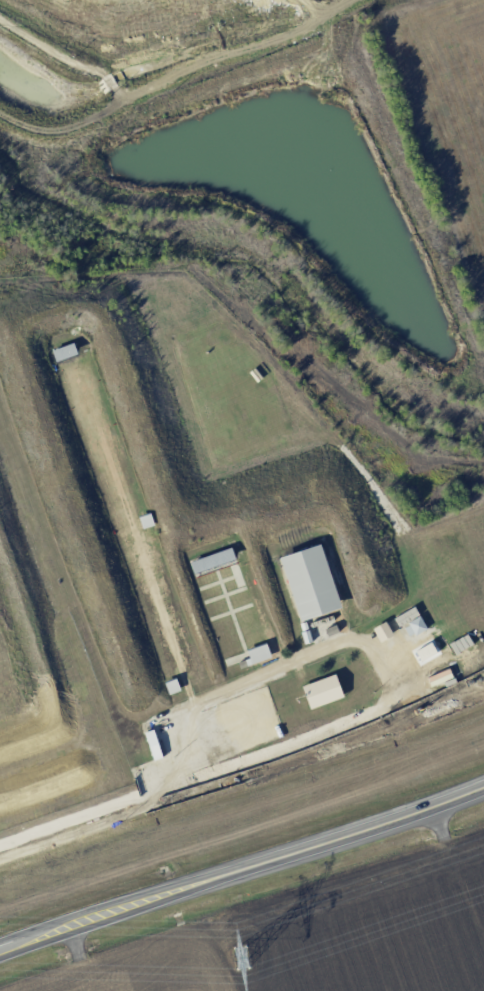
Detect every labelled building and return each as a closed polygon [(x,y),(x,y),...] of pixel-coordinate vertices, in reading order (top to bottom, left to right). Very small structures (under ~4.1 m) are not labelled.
[(296,621),(337,608),(318,544),(277,556),(296,621)] [(307,710),(340,697),(332,674),(298,687),(307,710)]
